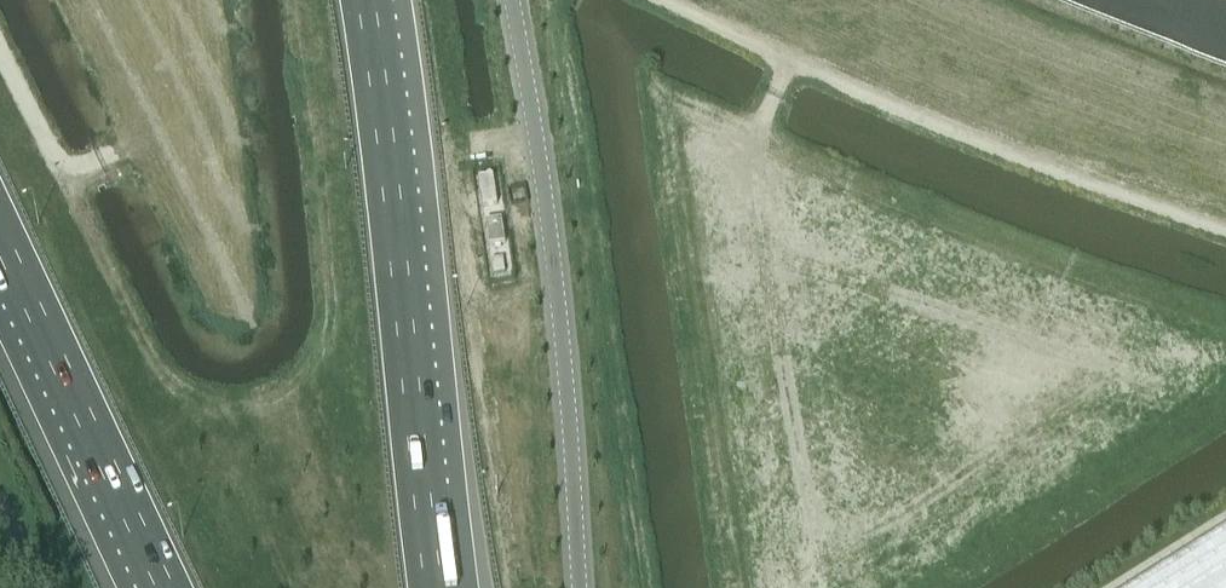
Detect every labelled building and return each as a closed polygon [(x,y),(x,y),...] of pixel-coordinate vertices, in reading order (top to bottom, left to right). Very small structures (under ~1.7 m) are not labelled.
[(493,175),(478,177),(482,206),(497,204),(493,175)] [(501,218),(485,220),(489,245),(505,242),(501,218)] [(1130,587),(1225,587),(1225,528),(1130,587)]
